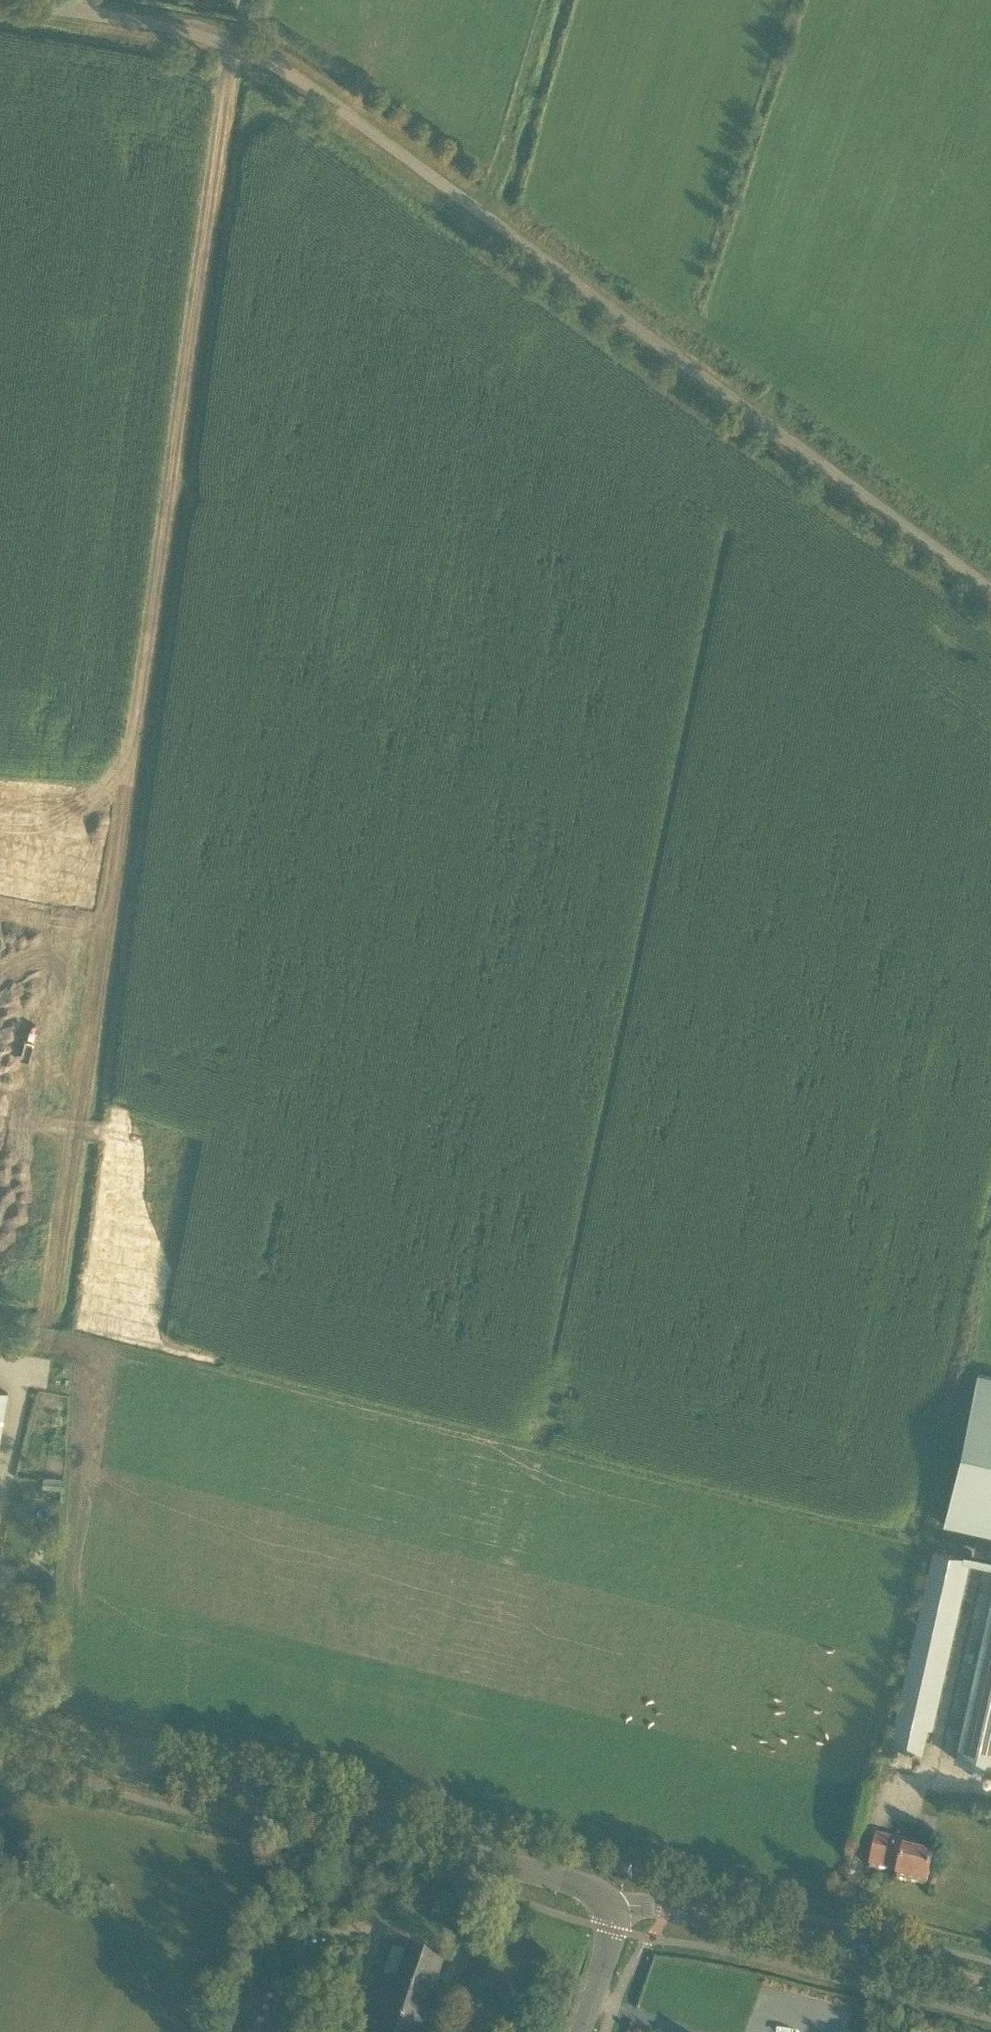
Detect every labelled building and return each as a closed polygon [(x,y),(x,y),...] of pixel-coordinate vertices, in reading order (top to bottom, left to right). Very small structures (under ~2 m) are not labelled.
[(986,1371),(985,1375),(978,1373),(944,1524),(952,1526),(951,1529),(990,1538),(990,1372),(986,1371)] [(963,1550),(962,1556),(934,1550),(890,1746),(921,1752),(927,1725),(932,1726),(971,1551),(963,1550)] [(956,1760),(990,1768),(990,1603),(956,1760)] [(876,1836),(869,1865),(898,1873),(896,1878),(926,1886),(933,1857),(904,1849),(906,1843),(876,1836)] [(344,2001),(372,2011),(419,2027),(441,1965),(394,1948),(378,1993),(350,1983),(344,2001)] [(419,2027),(372,2011),(365,2031),(418,2031),(419,2027)]
